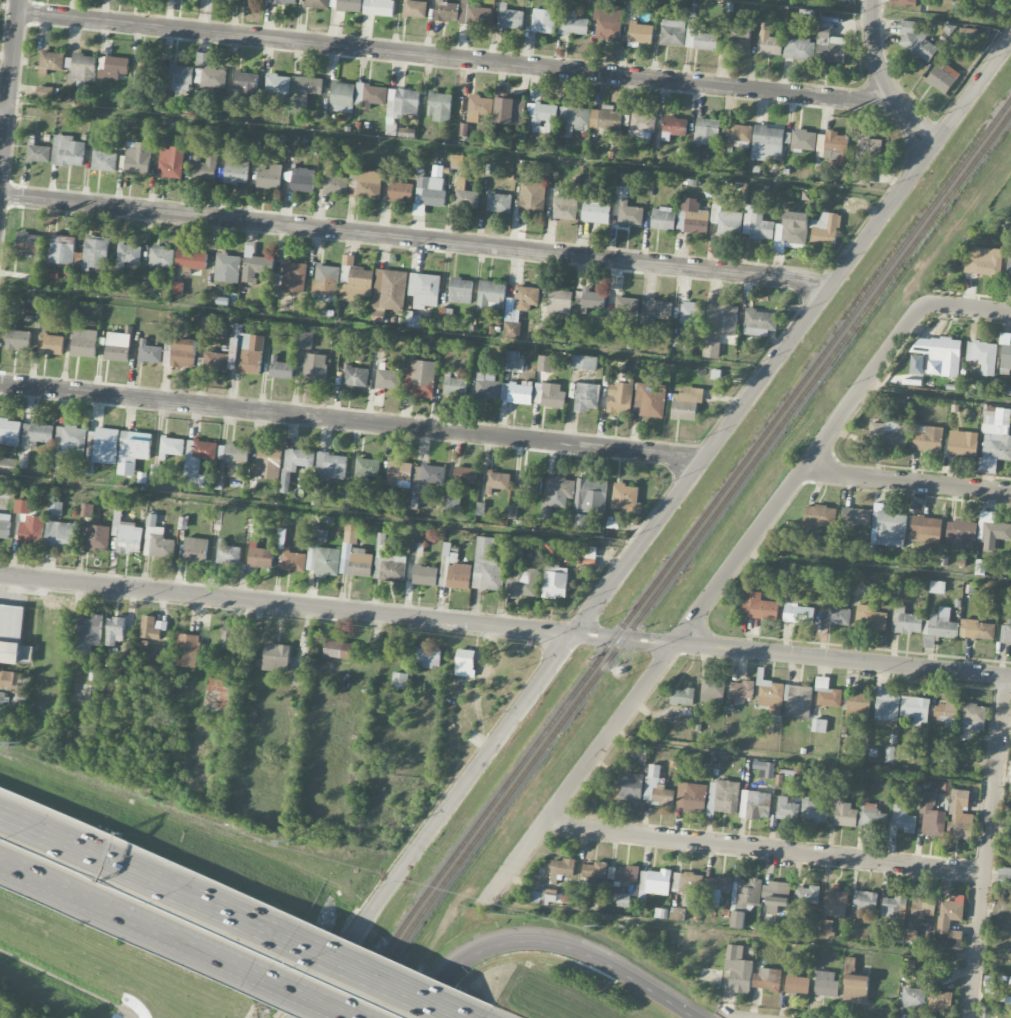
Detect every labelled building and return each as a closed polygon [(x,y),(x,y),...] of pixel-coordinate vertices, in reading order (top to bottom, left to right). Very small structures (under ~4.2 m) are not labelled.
[(329,9),(330,0),(306,0),(305,8),(329,9)] [(331,4),(336,4),(336,11),(361,13),(362,0),(331,0),(331,4)] [(393,0),(365,0),(364,15),(393,16),(393,0)] [(411,0),(404,0),(403,16),(426,19),(428,2),(411,0)] [(491,26),(492,8),(468,6),(469,0),(461,0),(460,25),(491,26)] [(457,2),(436,1),(435,21),(457,22),(457,2)] [(523,29),(523,11),(507,10),(508,3),(500,2),(498,28),(523,29)] [(622,6),(594,5),(593,20),(596,21),(596,38),(621,39),(622,6)] [(557,11),(534,8),(531,32),(555,34),(557,11)] [(588,19),(577,18),(578,11),(560,10),(559,34),(588,35),(588,19)] [(844,63),(846,38),(831,37),(832,17),(820,16),(818,62),(844,63)] [(660,44),(684,46),(686,22),(662,19),(660,44)] [(916,22),(902,20),(901,34),(902,34),(900,52),(934,55),(935,44),(926,43),(927,34),(914,32),(916,22)] [(652,44),(653,24),(630,23),(629,46),(638,47),(638,43),(652,44)] [(716,51),(718,35),(701,33),(702,27),(696,26),(693,48),(716,51)] [(750,52),(751,27),(732,26),(731,51),(750,52)] [(782,38),(770,37),(770,30),(759,29),(758,55),(781,56),(782,38)] [(979,29),(960,29),(960,42),(979,42),(979,29)] [(784,38),(784,59),(813,60),(813,39),(784,38)] [(63,71),(64,52),(41,51),(40,75),(48,75),(48,70),(63,71)] [(226,69),(211,68),(211,53),(197,52),(197,67),(195,67),(195,81),(202,82),(202,87),(225,88),(226,69)] [(96,55),(72,54),(72,78),(96,79),(96,55)] [(118,80),(119,74),(128,74),(129,58),(100,56),(99,78),(118,80)] [(139,59),(136,80),(147,82),(151,60),(139,59)] [(960,73),(939,60),(926,82),(947,95),(960,73)] [(169,90),(192,90),(192,66),(170,65),(169,90)] [(233,99),(255,102),(258,73),(236,71),(233,99)] [(291,77),(267,74),(264,99),(288,101),(291,77)] [(324,79),(293,76),(289,112),(305,114),(308,94),(322,95),(324,79)] [(354,83),(332,82),(331,112),(354,112),(354,83)] [(387,104),(387,86),(356,85),(355,105),(367,105),(367,104),(387,104)] [(36,99),(51,100),(52,87),(37,86),(36,99)] [(387,126),(392,126),(392,119),(401,119),(401,115),(418,116),(420,90),(388,89),(387,126)] [(452,93),(429,92),(428,120),(451,121),(452,93)] [(468,122),(479,123),(479,115),(491,116),(492,97),(469,96),(468,122)] [(495,124),(524,125),(525,99),(496,98),(495,124)] [(556,133),(558,104),(528,103),(527,116),(533,117),(532,132),(556,133)] [(622,130),(622,112),(614,112),(614,105),(599,105),(599,129),(622,130)] [(566,118),(565,138),(571,138),(571,129),(590,129),(590,108),(560,107),(560,118),(566,118)] [(653,114),(631,114),(631,133),(637,133),(636,140),(652,140),(653,114)] [(670,141),(670,135),(686,136),(687,118),(663,117),(662,141),(670,141)] [(719,119),(695,118),(695,145),(719,145),(719,119)] [(468,124),(460,123),(459,136),(467,136),(468,124)] [(727,147),(751,148),(751,124),(722,124),(722,135),(728,135),(727,147)] [(784,125),(753,125),(752,159),(783,160),(784,125)] [(205,128),(190,127),(190,142),(204,142),(205,128)] [(416,129),(400,128),(399,136),(415,138),(416,129)] [(791,149),(815,151),(817,132),(793,129),(791,149)] [(823,160),(846,163),(850,135),(827,132),(823,160)] [(83,167),(86,142),(74,141),(74,136),(55,134),(51,164),(83,167)] [(882,138),(858,137),(857,162),(881,163),(882,138)] [(151,143),(126,142),(125,173),(150,174),(151,143)] [(29,162),(51,163),(51,146),(29,145),(29,162)] [(160,147),(159,178),(182,179),(183,148),(160,147)] [(117,152),(93,151),(92,170),(116,171),(117,152)] [(193,155),(192,178),(215,180),(217,154),(204,153),(204,156),(193,155)] [(248,184),(249,156),(225,155),(224,183),(248,184)] [(462,166),(463,156),(452,155),(451,165),(462,166)] [(281,188),(281,165),(269,165),(269,167),(257,167),(257,188),(281,188)] [(313,192),(315,169),(292,168),(291,191),(313,192)] [(333,177),(333,170),(325,169),(324,193),(346,194),(347,178),(333,177)] [(346,196),(378,200),(382,173),(350,169),(346,196)] [(397,183),(398,176),(389,175),(387,201),(412,202),(413,184),(397,183)] [(444,178),(417,177),(415,204),(443,206),(444,178)] [(478,208),(479,192),(465,191),(466,177),(457,177),(455,207),(478,208)] [(544,215),(546,183),(521,182),(520,214),(544,215)] [(711,223),(719,224),(718,234),(741,236),(743,211),(728,210),(729,192),(714,191),(711,223)] [(487,212),(511,213),(512,194),(487,193),(487,212)] [(610,223),(611,194),(583,193),(582,222),(610,223)] [(553,219),(577,220),(578,197),(554,196),(553,219)] [(699,199),(681,198),(679,232),(708,234),(709,211),(698,210),(699,199)] [(627,207),(628,199),(619,199),(618,225),(642,226),(643,207),(627,207)] [(774,239),(774,221),(763,221),(763,214),(754,213),(754,204),(745,204),(744,238),(774,239)] [(674,230),(677,210),(653,207),(651,227),(674,230)] [(810,246),(837,248),(840,214),(821,212),(820,220),(812,220),(810,246)] [(74,265),(75,236),(51,235),(49,263),(74,265)] [(83,268),(107,269),(109,238),(85,237),(83,268)] [(141,263),(141,245),(117,244),(116,268),(124,268),(125,263),(141,263)] [(242,282),(256,284),(257,274),(271,276),(269,294),(279,295),(281,275),(272,274),(273,258),(253,256),(254,246),(246,245),(242,282)] [(174,248),(150,247),(149,266),(173,267),(174,248)] [(963,273),(1000,276),(1002,250),(971,247),(970,254),(965,254),(963,273)] [(206,271),(207,251),(177,250),(176,266),(183,266),(182,270),(206,271)] [(240,255),(216,254),(215,281),(239,282),(240,255)] [(305,292),(307,263),(284,262),(283,291),(305,292)] [(58,270),(49,270),(50,264),(42,264),(41,278),(58,278),(58,270)] [(314,295),(339,296),(340,266),(316,265),(314,295)] [(404,311),(406,271),(375,269),(373,320),(384,320),(385,310),(404,311)] [(438,307),(439,275),(409,274),(409,295),(414,296),(413,307),(438,307)] [(473,279),(450,278),(449,303),(472,304),(473,279)] [(505,283),(479,281),(478,308),(504,309),(505,283)] [(183,283),(174,282),(172,294),(182,295),(183,283)] [(514,310),(538,311),(539,287),(515,286),(514,310)] [(605,311),(606,293),(590,292),(590,289),(576,288),(576,304),(581,304),(581,310),(605,311)] [(548,315),(571,315),(571,290),(549,290),(548,315)] [(738,307),(717,305),(718,293),(708,292),(703,357),(720,358),(721,343),(714,342),(715,334),(736,336),(738,307)] [(639,300),(618,297),(615,318),(636,321),(639,300)] [(21,311),(22,300),(13,299),(12,310),(21,311)] [(671,321),(672,301),(643,299),(641,319),(671,321)] [(681,322),(703,323),(703,303),(681,302),(681,322)] [(768,330),(777,331),(779,313),(746,310),(744,334),(768,337),(768,330)] [(405,327),(425,328),(425,318),(413,317),(413,311),(406,311),(405,327)] [(167,331),(179,332),(180,315),(168,314),(167,331)] [(504,339),(520,339),(520,322),(504,321),(504,339)] [(16,324),(8,323),(6,348),(30,350),(31,332),(15,331),(16,324)] [(230,372),(261,374),(263,335),(242,334),(243,324),(232,323),(230,372)] [(73,330),(72,357),(96,357),(97,330),(73,330)] [(129,361),(130,334),(107,332),(106,360),(129,361)] [(40,353),(63,354),(64,335),(41,334),(40,353)] [(313,336),(299,335),(299,348),(312,349),(313,336)] [(387,336),(375,335),(374,352),(386,352),(387,336)] [(1009,376),(1009,372),(1010,373),(1010,346),(1010,337),(1002,336),(1000,375),(1009,376)] [(923,374),(958,377),(961,340),(911,337),(910,352),(924,353),(923,374)] [(162,362),(163,347),(147,346),(147,338),(140,338),(139,362),(162,362)] [(196,340),(172,339),(171,366),(195,367),(196,340)] [(980,375),(995,376),(996,343),(967,341),(966,360),(981,361),(980,375)] [(522,351),(505,350),(505,371),(522,372),(522,351)] [(227,372),(228,353),(207,352),(206,371),(227,372)] [(327,355),(305,353),(303,379),(326,380),(327,355)] [(597,370),(598,357),(572,355),(571,369),(597,370)] [(552,356),(538,356),(538,371),(552,372),(552,356)] [(480,369),(491,369),(492,358),(481,357),(480,369)] [(403,396),(434,397),(435,362),(413,360),(412,369),(404,369),(403,396)] [(294,378),(294,363),(273,362),(272,378),(294,378)] [(386,363),(377,363),(377,389),(401,389),(401,371),(386,371),(386,363)] [(368,368),(344,367),(344,386),(368,387),(368,368)] [(451,378),(452,371),(445,371),(444,398),(466,399),(467,379),(451,378)] [(495,381),(496,373),(477,372),(475,398),(499,400),(501,381),(495,381)] [(502,383),(501,402),(532,404),(533,385),(502,383)] [(563,408),(564,384),(535,383),(535,397),(541,397),(541,406),(563,408)] [(599,384),(576,383),(575,412),(587,413),(587,409),(598,409),(599,384)] [(607,413),(632,413),(633,383),(608,383),(607,413)] [(664,417),(666,385),(635,383),(634,415),(664,417)] [(703,388),(684,388),(684,394),(673,394),(672,420),(695,421),(696,403),(703,403),(703,388)] [(996,408),(995,416),(984,415),(980,473),(996,474),(996,459),(1010,460),(1010,436),(1009,435),(1010,409),(996,408)] [(19,446),(22,421),(0,419),(0,444),(19,446)] [(37,448),(37,442),(53,442),(53,424),(24,423),(22,447),(37,448)] [(907,424),(870,423),(869,445),(906,446),(907,424)] [(83,458),(87,429),(58,425),(54,454),(83,458)] [(942,452),(943,427),(912,425),(911,450),(942,452)] [(117,464),(119,430),(90,429),(88,463),(117,464)] [(151,433),(121,432),(118,475),(135,476),(136,459),(150,460),(151,433)] [(977,456),(977,432),(965,432),(965,438),(948,437),(947,455),(977,456)] [(160,460),(167,460),(167,454),(184,455),(184,438),(161,437),(160,460)] [(184,485),(207,487),(208,475),(199,474),(200,459),(216,460),(217,442),(187,440),(184,485)] [(279,479),(282,449),(259,447),(258,464),(248,463),(249,445),(220,443),(218,461),(230,462),(229,476),(247,478),(247,476),(279,479)] [(315,451),(285,448),(281,492),(290,493),(293,465),(314,467),(315,451)] [(315,476),(345,479),(348,456),(318,452),(315,476)] [(18,468),(27,469),(29,455),(20,454),(18,468)] [(0,458),(0,473),(17,474),(18,459),(0,458)] [(380,459),(356,458),(355,480),(368,481),(368,477),(379,477),(380,459)] [(411,487),(412,461),(388,461),(388,487),(411,487)] [(415,465),(414,483),(444,484),(445,466),(415,465)] [(478,469),(456,466),(453,482),(476,485),(478,469)] [(510,490),(510,472),(487,472),(487,489),(510,490)] [(543,476),(519,475),(518,499),(528,499),(529,494),(542,495),(543,476)] [(545,478),(543,518),(551,518),(551,506),(567,507),(567,499),(575,499),(576,479),(545,478)] [(607,480),(577,479),(576,512),(606,513),(607,480)] [(611,508),(642,513),(643,503),(637,503),(640,487),(616,483),(611,508)] [(443,510),(459,511),(460,498),(444,497),(443,510)] [(29,515),(31,501),(16,499),(14,512),(29,515)] [(62,515),(63,502),(49,501),(48,514),(62,515)] [(80,518),(93,519),(94,504),(81,503),(80,518)] [(806,504),(803,524),(833,528),(836,509),(806,504)] [(143,525),(121,523),(122,507),(114,507),(113,536),(118,536),(117,552),(141,553),(143,525)] [(871,526),(872,509),(842,508),(842,525),(871,526)] [(904,548),(907,514),(874,510),(870,544),(904,548)] [(10,540),(11,514),(0,513),(0,539),(10,540)] [(175,540),(164,539),(165,528),(157,527),(157,515),(148,514),(144,556),(174,558),(175,540)] [(589,530),(590,515),(574,514),(574,529),(589,530)] [(44,516),(22,515),(20,543),(42,544),(44,516)] [(941,536),(942,518),(912,516),(911,535),(941,536)] [(952,539),(951,547),(973,550),(977,522),(948,519),(946,538),(952,539)] [(45,546),(75,547),(76,523),(46,522),(45,546)] [(373,554),(351,552),(352,543),(357,544),(359,524),(345,523),(341,565),(349,565),(349,575),(371,577),(373,554)] [(109,550),(110,526),(86,525),(85,549),(109,550)] [(308,570),(315,570),(314,576),(339,577),(340,547),(326,546),(327,530),(310,530),(308,570)] [(504,567),(498,567),(500,538),(476,537),(473,589),(503,591),(504,567)] [(207,561),(208,538),(185,538),(184,561),(207,561)] [(225,539),(218,539),(217,562),(240,563),(241,547),(225,546),(225,539)] [(273,549),(257,549),(258,541),(250,541),(249,567),(273,568),(273,549)] [(423,543),(411,542),(410,554),(423,555),(423,543)] [(441,575),(447,576),(446,588),(470,589),(471,565),(457,564),(458,553),(450,553),(451,543),(443,542),(441,575)] [(405,581),(406,556),(383,555),(383,545),(376,545),(375,579),(405,581)] [(282,570),(306,572),(307,553),(283,551),(282,570)] [(414,566),(413,584),(437,585),(438,567),(414,566)] [(565,599),(570,569),(546,566),(542,596),(565,599)] [(538,568),(514,567),(514,576),(507,576),(506,597),(537,598),(538,568)] [(944,594),(945,582),(930,581),(929,593),(944,594)] [(762,592),(743,591),(742,618),(777,620),(778,602),(761,601),(762,592)] [(0,605),(0,662),(31,665),(33,646),(22,645),(25,607),(0,605)] [(814,606),(784,605),(783,622),(813,623),(814,606)] [(886,613),(872,612),(872,605),(856,605),(855,629),(886,631),(886,613)] [(922,634),(922,615),(904,614),(904,606),(895,605),(894,632),(922,634)] [(821,623),(850,625),(851,608),(822,607),(821,623)] [(958,639),(959,623),(949,622),(950,608),(939,607),(938,613),(931,612),(930,620),(924,620),(922,649),(934,650),(935,637),(958,639)] [(81,612),(77,651),(91,652),(92,645),(100,646),(104,615),(81,612)] [(167,622),(156,621),(156,617),(143,615),(140,638),(161,640),(162,631),(166,631),(167,622)] [(124,644),(124,617),(107,617),(107,644),(124,644)] [(1003,619),(1002,644),(1010,644),(1010,619),(1003,619)] [(222,645),(232,645),(234,622),(223,621),(222,645)] [(995,622),(961,621),(960,638),(994,640),(995,622)] [(174,665),(195,668),(200,636),(178,633),(174,665)] [(324,657),(352,659),(353,642),(325,641),(324,657)] [(263,670),(288,672),(290,645),(264,644),(263,670)] [(441,648),(417,647),(416,668),(440,668),(441,648)] [(456,676),(474,677),(475,650),(457,649),(456,676)] [(291,686),(304,687),(305,670),(292,670),(291,686)] [(16,690),(17,672),(0,671),(0,689),(16,690)] [(407,689),(409,674),(394,672),(392,687),(407,689)] [(829,689),(829,678),(817,677),(816,706),(841,707),(842,690),(829,689)] [(205,708),(229,710),(232,681),(209,678),(205,708)] [(724,680),(702,679),(701,702),(724,703),(724,680)] [(781,716),(785,682),(757,679),(757,686),(759,687),(757,705),(769,706),(768,714),(781,716)] [(753,699),(754,682),(731,681),(730,698),(753,699)] [(811,687),(789,686),(788,718),(810,719),(811,687)] [(875,720),(899,721),(900,696),(892,695),(893,687),(877,687),(875,720)] [(694,705),(695,689),(672,688),(671,704),(694,705)] [(869,718),(870,694),(848,693),(847,717),(869,718)] [(900,716),(914,718),(914,723),(927,724),(930,699),(902,696),(900,716)] [(958,701),(945,701),(945,705),(935,704),(934,716),(943,717),(943,727),(957,728),(958,701)] [(986,705),(963,704),(962,729),(985,730),(986,705)] [(826,733),(827,721),(813,719),(812,732),(826,733)] [(896,759),(913,761),(914,747),(898,745),(896,759)] [(760,769),(759,778),(774,778),(774,762),(753,761),(753,769),(760,769)] [(660,765),(647,764),(645,802),(673,804),(674,788),(659,787),(660,765)] [(620,801),(642,802),(643,774),(621,773),(620,801)] [(711,779),(706,818),(714,818),(714,812),(737,814),(740,783),(711,779)] [(707,785),(678,782),(675,809),(705,812),(707,785)] [(740,818),(770,819),(771,785),(755,785),(755,790),(741,790),(740,818)] [(974,813),(968,813),(969,790),(951,789),(950,822),(947,821),(946,838),(973,840),(974,813)] [(944,837),(946,812),(935,811),(936,792),(922,791),(920,814),(923,815),(922,835),(944,837)] [(835,825),(855,826),(856,809),(851,809),(851,803),(843,803),(844,793),(836,792),(835,825)] [(829,807),(819,807),(819,800),(802,799),(801,820),(828,821),(829,807)] [(885,830),(888,814),(876,812),(877,805),(862,803),(858,825),(885,830)] [(915,834),(916,816),(907,815),(907,805),(893,805),(892,828),(906,829),(906,833),(915,834)] [(562,875),(573,875),(574,860),(552,859),(550,883),(562,884),(562,875)] [(607,864),(583,862),(582,876),(589,877),(588,885),(605,887),(607,864)] [(626,871),(615,870),(615,883),(638,885),(639,866),(627,865),(626,871)] [(998,885),(1010,886),(1010,868),(999,867),(998,885)] [(640,870),(639,900),(645,900),(645,894),(670,895),(670,871),(640,870)] [(732,878),(704,876),(704,874),(674,872),(673,889),(713,892),(713,894),(731,895),(732,878)] [(762,879),(749,878),(749,881),(741,880),(742,872),(735,872),(730,927),(744,928),(746,905),(760,906),(762,879)] [(778,906),(789,907),(790,884),(763,883),(762,898),(767,898),(767,914),(778,914),(778,906)] [(796,903),(819,904),(820,887),(796,886),(796,903)] [(848,890),(826,889),(824,916),(846,918),(848,890)] [(528,903),(568,904),(568,895),(557,895),(557,891),(529,890),(528,903)] [(854,910),(877,910),(877,892),(854,891),(854,910)] [(630,907),(630,894),(617,894),(617,907),(630,907)] [(907,896),(894,895),(894,898),(883,898),(882,919),(906,920),(907,896)] [(961,949),(963,931),(950,930),(950,920),(963,921),(964,896),(955,895),(955,902),(940,901),(938,933),(949,934),(947,948),(961,949)] [(935,898),(912,897),(911,915),(935,916),(935,898)] [(818,937),(832,938),(833,920),(818,920),(818,937)] [(749,995),(754,961),(742,960),(744,946),(728,944),(724,969),(731,970),(728,992),(749,995)] [(854,972),(855,957),(845,957),(845,972),(854,972)] [(782,969),(756,968),(754,989),(780,991),(782,969)] [(835,972),(815,971),(814,996),(838,997),(838,981),(835,980),(835,972)] [(843,1001),(867,1003),(869,976),(846,974),(843,1001)] [(925,1007),(925,989),(903,988),(902,1006),(925,1007)] [(952,992),(929,992),(929,1010),(951,1011),(952,992)] [(980,1005),(980,1017),(996,1017),(996,1006),(980,1005)]
